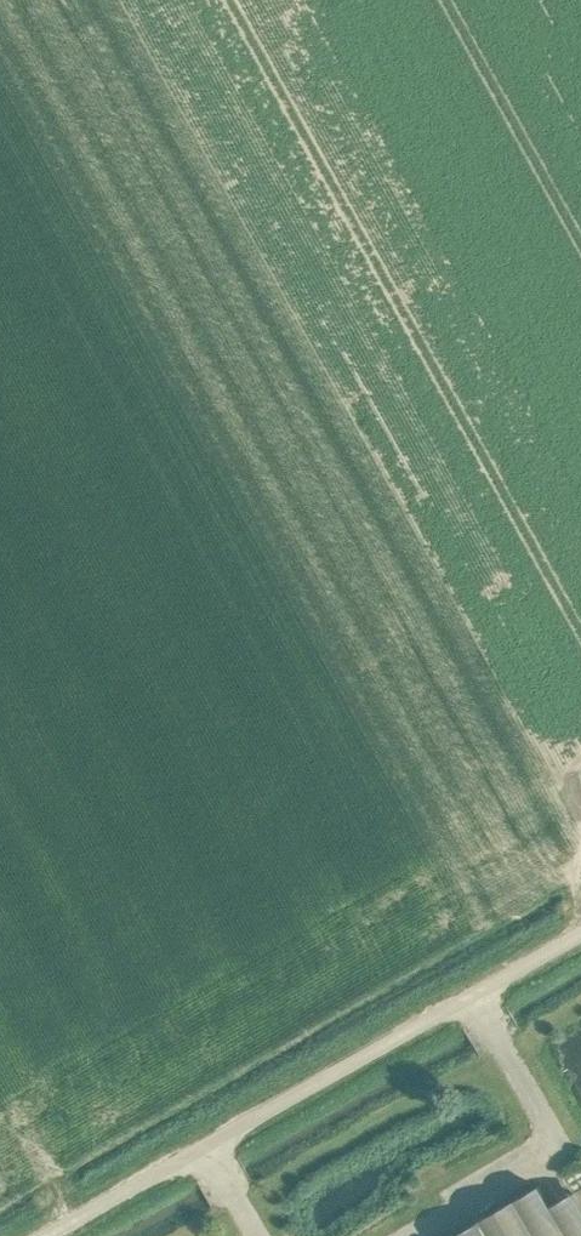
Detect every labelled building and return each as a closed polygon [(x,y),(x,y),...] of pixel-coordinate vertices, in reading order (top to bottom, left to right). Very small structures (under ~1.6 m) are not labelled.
[(572,1190),(544,1206),(533,1187),(449,1235),(580,1235),(580,1206),(573,1191),(572,1190)]
